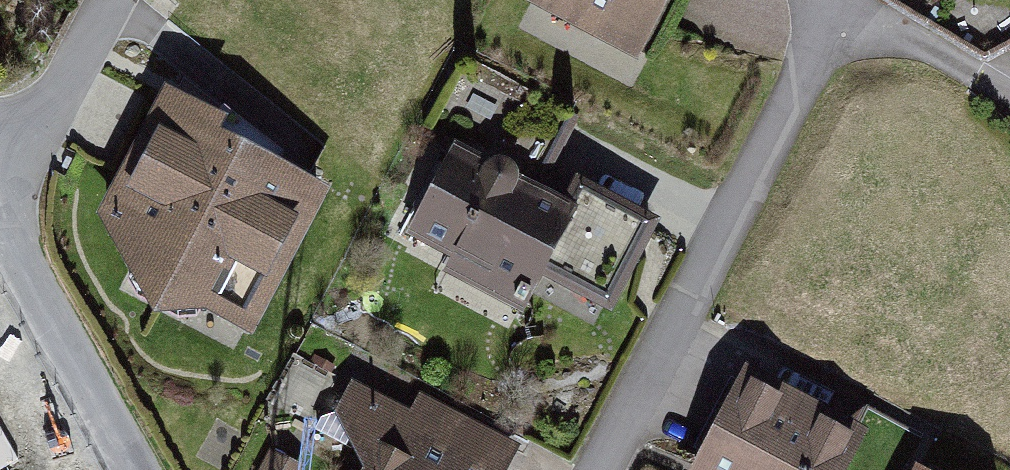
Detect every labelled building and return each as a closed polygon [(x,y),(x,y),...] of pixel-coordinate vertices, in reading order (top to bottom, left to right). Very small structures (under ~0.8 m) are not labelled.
[(529,2),(634,60),(668,0),(530,0),(529,2)] [(324,185),(216,128),(219,122),(166,94),(100,218),(158,316),(214,311),(248,329),(324,185)] [(578,208),(457,151),(417,234),(538,291),(578,208)] [(697,469),(852,469),(865,446),(745,382),(697,469)] [(523,453),(409,393),(399,412),(352,391),(337,418),(365,469),(514,469),(523,453)] [(21,462),(0,425),(0,469),(6,469),(21,462)] [(298,452),(264,441),(255,469),(292,469),(298,452)]
